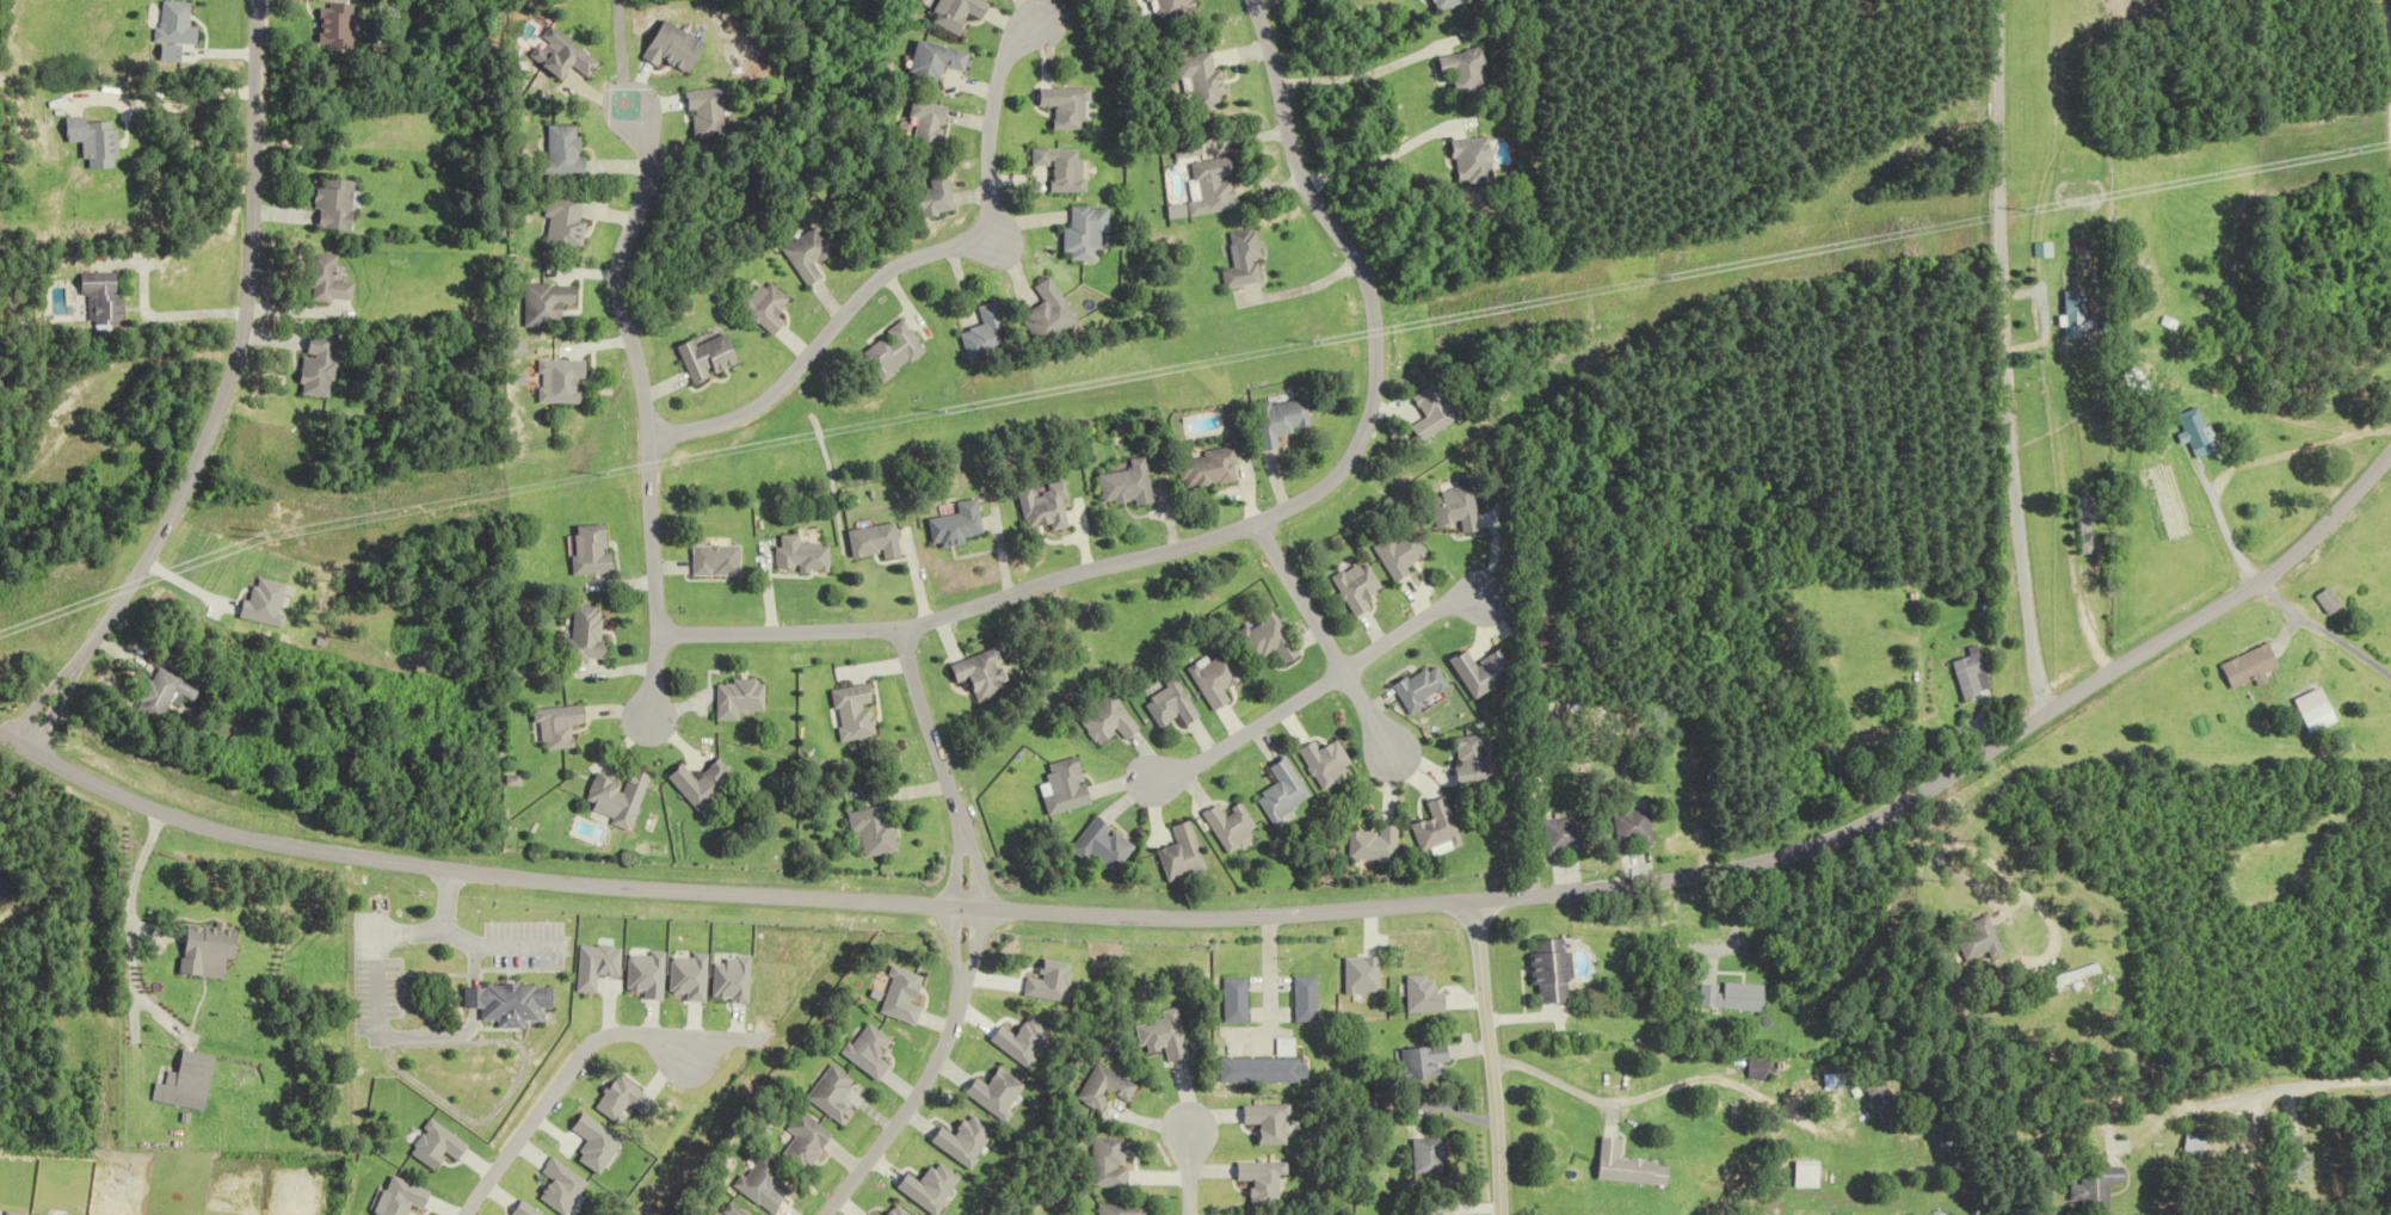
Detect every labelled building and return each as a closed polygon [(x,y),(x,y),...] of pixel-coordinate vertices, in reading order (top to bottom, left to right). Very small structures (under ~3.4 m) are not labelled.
[(933,23),(964,37),(973,16),(986,22),(994,6),(981,0),(943,0),(933,23)] [(1156,22),(1188,14),(1185,0),(1150,0),(1156,22)] [(1430,13),(1467,2),(1467,0),(1427,0),(1430,13)] [(162,43),(161,62),(178,63),(180,45),(198,46),(200,29),(189,28),(190,3),(158,1),(156,43),(162,43)] [(351,49),(351,5),(318,5),(318,49),(351,49)] [(717,47),(674,21),(651,59),(667,69),(672,60),(699,76),(717,47)] [(605,62),(550,26),(530,57),(568,82),(577,67),(595,79),(605,62)] [(971,54),(921,40),(909,81),(939,89),(945,67),(966,72),(971,54)] [(1480,49),(1432,57),(1436,77),(1447,75),(1450,96),(1482,91),(1478,68),(1483,67),(1480,49)] [(1217,71),(1211,71),(1209,53),(1172,59),(1175,81),(1188,79),(1193,109),(1223,104),(1217,71)] [(1052,130),(1085,130),(1085,90),(1033,89),(1033,107),(1053,107),(1052,130)] [(698,140),(732,138),(731,90),(696,91),(698,140)] [(918,120),(912,147),(941,153),(949,108),(915,101),(911,119),(918,120)] [(87,122),(87,116),(65,117),(65,142),(86,142),(86,169),(118,168),(118,122),(87,122)] [(551,176),(592,176),(592,138),(583,138),(583,126),(551,126),(551,176)] [(1486,137),(1447,142),(1453,187),(1491,182),(1486,137)] [(1054,192),(1085,192),(1085,149),(1032,149),(1032,166),(1054,167),(1054,192)] [(1198,201),(1190,202),(1192,216),(1236,210),(1229,157),(1192,163),(1198,201)] [(905,182),(911,218),(953,211),(947,175),(905,182)] [(358,181),(319,179),(317,229),(356,231),(358,181)] [(548,250),(588,255),(592,224),(587,223),(590,202),(555,197),(548,250)] [(1113,231),(1113,208),(1065,208),(1065,260),(1103,260),(1103,231),(1113,231)] [(822,277),(814,265),(832,253),(815,227),(782,249),(807,287),(822,277)] [(1267,283),(1258,229),(1232,234),(1237,269),(1226,271),(1229,288),(1267,283)] [(314,254),(313,301),(358,303),(358,282),(340,281),(341,255),(314,254)] [(92,296),(92,326),(123,326),(123,273),(83,273),(83,296),(92,296)] [(1076,325),(1049,276),(1031,286),(1041,304),(1018,316),(1035,346),(1076,325)] [(790,301),(767,278),(740,305),(773,337),(785,324),(776,315),(790,301)] [(569,321),(569,305),(583,306),(583,286),(529,286),(529,321),(569,321)] [(2087,337),(2087,292),(2063,292),(2063,337),(2087,337)] [(1007,350),(992,300),(973,306),(979,325),(956,332),(966,363),(1007,350)] [(882,331),(885,334),(858,354),(879,382),(921,350),(898,319),(882,331)] [(693,384),(741,367),(729,332),(681,349),(693,384)] [(340,337),(309,335),(304,395),(336,398),(340,337)] [(548,404),(589,404),(589,362),(548,362),(548,404)] [(1412,399),(1425,418),(1408,430),(1418,445),(1457,419),(1434,384),(1412,399)] [(1251,406),(1258,451),(1275,448),(1273,435),(1308,430),(1304,398),(1251,406)] [(2189,442),(2197,459),(2218,450),(2199,406),(2174,418),(2186,444),(2189,442)] [(1174,457),(1179,493),(1235,485),(1231,450),(1174,457)] [(1143,457),(1128,460),(1129,470),(1096,475),(1101,508),(1149,501),(1143,457)] [(1068,528),(1059,483),(1015,493),(1022,529),(1048,524),(1050,532),(1068,528)] [(1428,495),(1434,529),(1458,525),(1460,535),(1478,532),(1471,487),(1428,495)] [(962,545),(962,539),(979,536),(974,500),(952,503),(953,515),(925,519),(929,550),(962,545)] [(845,532),(849,559),(878,554),(880,561),(897,558),(891,524),(845,532)] [(613,574),(612,525),(575,526),(577,575),(613,574)] [(1389,537),(1371,548),(1393,584),(1409,575),(1405,568),(1427,555),(1412,532),(1393,543),(1389,537)] [(796,573),(826,572),(826,544),(797,545),(797,535),(773,536),(774,570),(796,569),(796,573)] [(738,576),(738,547),(691,547),(691,576),(738,576)] [(1365,599),(1381,590),(1363,560),(1330,579),(1353,620),(1371,609),(1365,599)] [(2331,617),(2345,609),(2335,589),(2320,596),(2331,617)] [(571,659),(611,660),(611,641),(603,641),(604,607),(573,606),(571,659)] [(1275,650),(1283,666),(1298,658),(1274,608),(1262,614),(1264,619),(1238,632),(1253,661),(1275,650)] [(2282,670),(2272,645),(2222,665),(2233,691),(2256,682),(2259,689),(2271,684),(2268,675),(2282,670)] [(978,702),(1009,691),(995,649),(949,665),(956,684),(970,680),(978,702)] [(1243,680),(1226,650),(1190,670),(1214,712),(1231,702),(1224,691),(1243,680)] [(1450,660),(1472,700),(1514,677),(1500,650),(1473,664),(1466,651),(1450,660)] [(1944,664),(1958,700),(1987,689),(1973,654),(1944,664)] [(1407,714),(1449,690),(1434,663),(1391,687),(1407,714)] [(162,720),(178,692),(194,701),(201,688),(159,665),(136,706),(162,720)] [(1201,719),(1176,675),(1165,681),(1169,688),(1147,701),(1162,728),(1182,716),(1188,726),(1201,719)] [(766,710),(766,680),(718,680),(718,721),(741,721),(741,710),(766,710)] [(834,689),(840,741),(879,736),(872,684),(834,689)] [(2310,735),(2338,725),(2326,690),(2298,700),(2310,735)] [(1114,693),(1081,720),(1102,746),(1120,731),(1129,741),(1143,729),(1114,693)] [(540,708),(542,750),(577,748),(575,723),(590,723),(589,705),(540,708)] [(1490,762),(1487,733),(1456,737),(1460,766),(1454,766),(1456,787),(1500,782),(1498,761),(1490,762)] [(1326,789),(1357,767),(1338,740),(1324,750),(1317,741),(1300,752),(1326,789)] [(1051,814),(1094,805),(1084,757),(1049,764),(1056,795),(1047,797),(1051,814)] [(1281,783),(1259,795),(1274,823),(1314,802),(1291,757),(1273,767),(1281,783)] [(706,815),(744,781),(725,759),(702,779),(689,764),(674,777),(706,815)] [(598,774),(588,806),(616,815),(613,824),(636,832),(655,773),(636,767),(630,784),(598,774)] [(1460,842),(1447,797),(1427,802),(1432,819),(1413,824),(1421,852),(1460,842)] [(1231,853),(1263,832),(1245,804),(1227,815),(1220,804),(1206,813),(1231,853)] [(897,821),(890,822),(888,806),(851,811),(857,846),(866,845),(868,857),(901,852),(897,821)] [(1611,813),(1614,848),(1650,846),(1648,811),(1611,813)] [(1119,872),(1138,846),(1099,816),(1073,850),(1090,862),(1095,855),(1119,872)] [(1580,816),(1543,820),(1548,856),(1585,852),(1580,816)] [(1161,850),(1171,882),(1208,871),(1193,821),(1175,826),(1180,844),(1161,850)] [(1381,832),(1351,832),(1351,861),(1399,861),(1399,825),(1381,825),(1381,832)] [(1969,922),(1973,932),(1954,939),(1963,963),(1988,954),(1990,960),(2004,955),(1989,915),(1969,922)] [(185,974),(229,978),(230,957),(241,959),(243,931),(228,930),(228,928),(189,924),(185,974)] [(1537,1004),(1573,1003),(1570,939),(1535,940),(1537,1004)] [(1425,992),(1425,970),(1415,970),(1415,964),(1398,964),(1398,972),(1379,972),(1379,992),(1425,992)] [(2054,979),(2058,990),(2107,975),(2104,964),(2054,979)] [(1321,976),(1298,976),(1298,1022),(1321,1022),(1321,976)] [(1252,1023),(1252,977),(1228,978),(1228,1023),(1252,1023)] [(1761,987),(1699,982),(1697,1008),(1759,1013),(1761,987)] [(483,987),(483,1006),(483,1019),(501,1019),(501,1026),(528,1026),(528,1019),(544,1019),(544,1007),(555,1007),(555,987),(538,987),(538,985),(492,985),(492,987),(483,987)] [(483,987),(468,987),(468,1006),(483,1006),(483,987)] [(1404,1048),(1405,1081),(1443,1080),(1442,1063),(1452,1062),(1451,1047),(1404,1048)] [(222,1056),(190,1049),(186,1073),(173,1071),(171,1084),(162,1082),(158,1101),(211,1111),(222,1056)] [(1312,1083),(1312,1059),(1225,1059),(1225,1083),(1312,1083)] [(1768,1062),(1744,1062),(1744,1080),(1768,1080),(1768,1062)] [(1080,1100),(1104,1111),(1112,1093),(1133,1102),(1142,1083),(1096,1063),(1080,1100)] [(842,1125),(852,1111),(840,1102),(855,1082),(831,1064),(806,1098),(842,1125)] [(1896,1104),(1887,1078),(1868,1085),(1878,1111),(1896,1104)] [(785,1153),(810,1170),(834,1134),(800,1110),(787,1129),(797,1136),(785,1153)] [(2185,1154),(2204,1156),(2208,1131),(2189,1129),(2185,1154)] [(1602,1181),(1662,1187),(1664,1164),(1624,1160),(1626,1139),(1606,1136),(1602,1181)] [(2309,1136),(2289,1136),(2289,1180),(2309,1180),(2309,1136)] [(1130,1187),(1130,1138),(1094,1138),(1094,1187),(1130,1187)] [(1447,1139),(1415,1139),(1415,1173),(1447,1173),(1447,1139)] [(1821,1189),(1821,1162),(1796,1162),(1796,1189),(1821,1189)] [(2081,1211),(2110,1211),(2110,1185),(2123,1185),(2123,1168),(2082,1168),(2082,1186),(2071,1186),(2071,1202),(2081,1202),(2081,1211)] [(1150,1204),(1102,1204),(1102,1214),(1150,1214),(1150,1204)]
